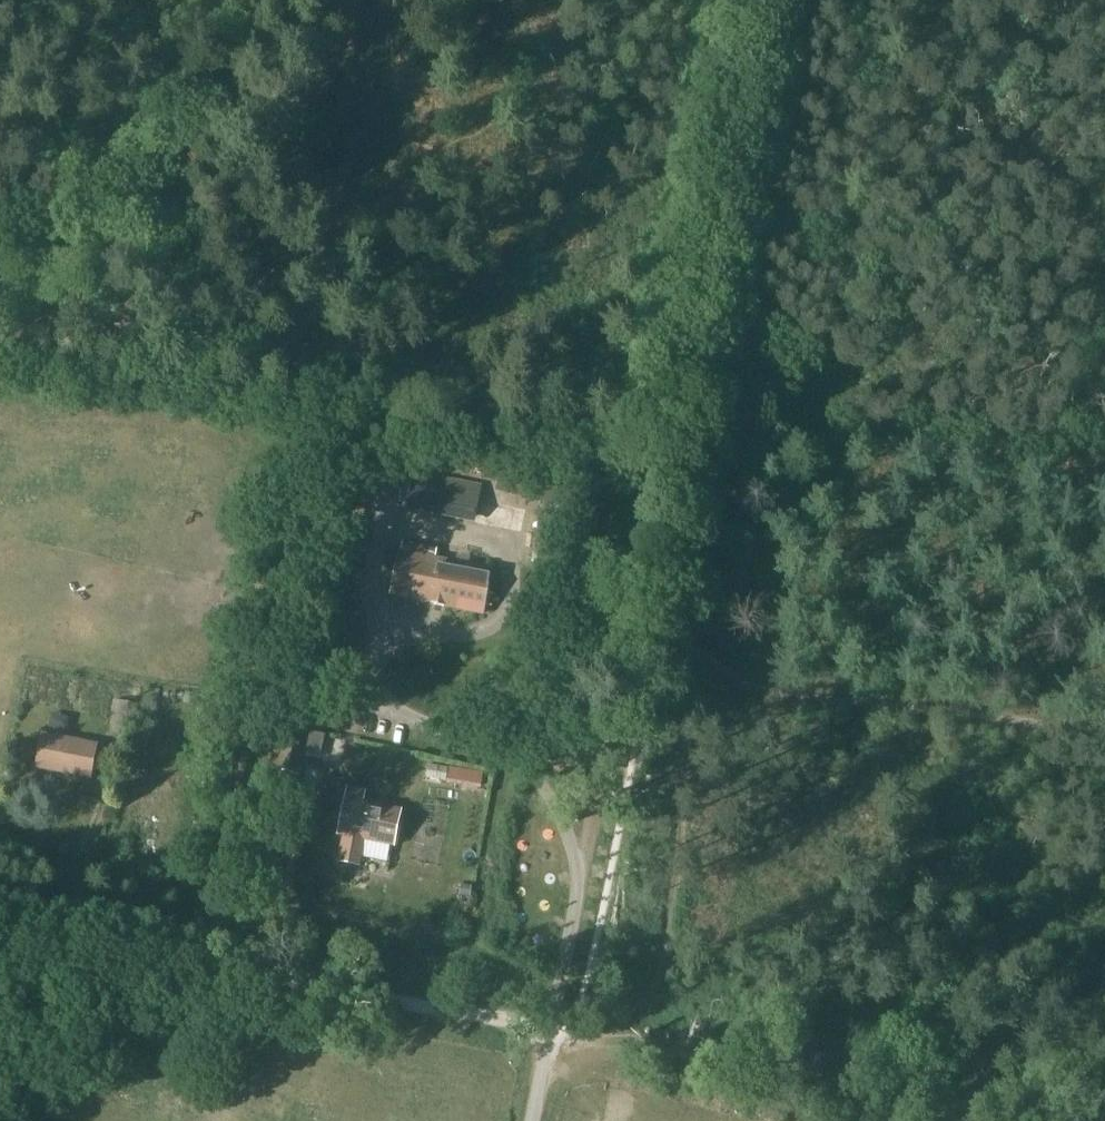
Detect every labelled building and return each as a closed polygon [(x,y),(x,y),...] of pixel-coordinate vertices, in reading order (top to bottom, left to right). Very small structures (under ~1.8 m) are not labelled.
[(476,522),(483,485),(417,473),(410,510),(476,522)] [(493,570),(436,558),(438,548),(404,542),(402,552),(393,595),(484,613),(493,570)] [(135,722),(138,704),(113,700),(111,712),(117,713),(115,726),(131,729),(132,721),(135,722)] [(268,741),(263,767),(300,775),(309,731),(286,727),(282,744),(268,741)] [(92,779),(98,746),(45,735),(38,768),(92,779)] [(471,784),(474,771),(450,767),(448,780),(471,784)] [(395,845),(403,811),(364,803),(365,799),(349,795),(340,834),(347,835),(342,861),(360,865),(366,839),(395,845)]
